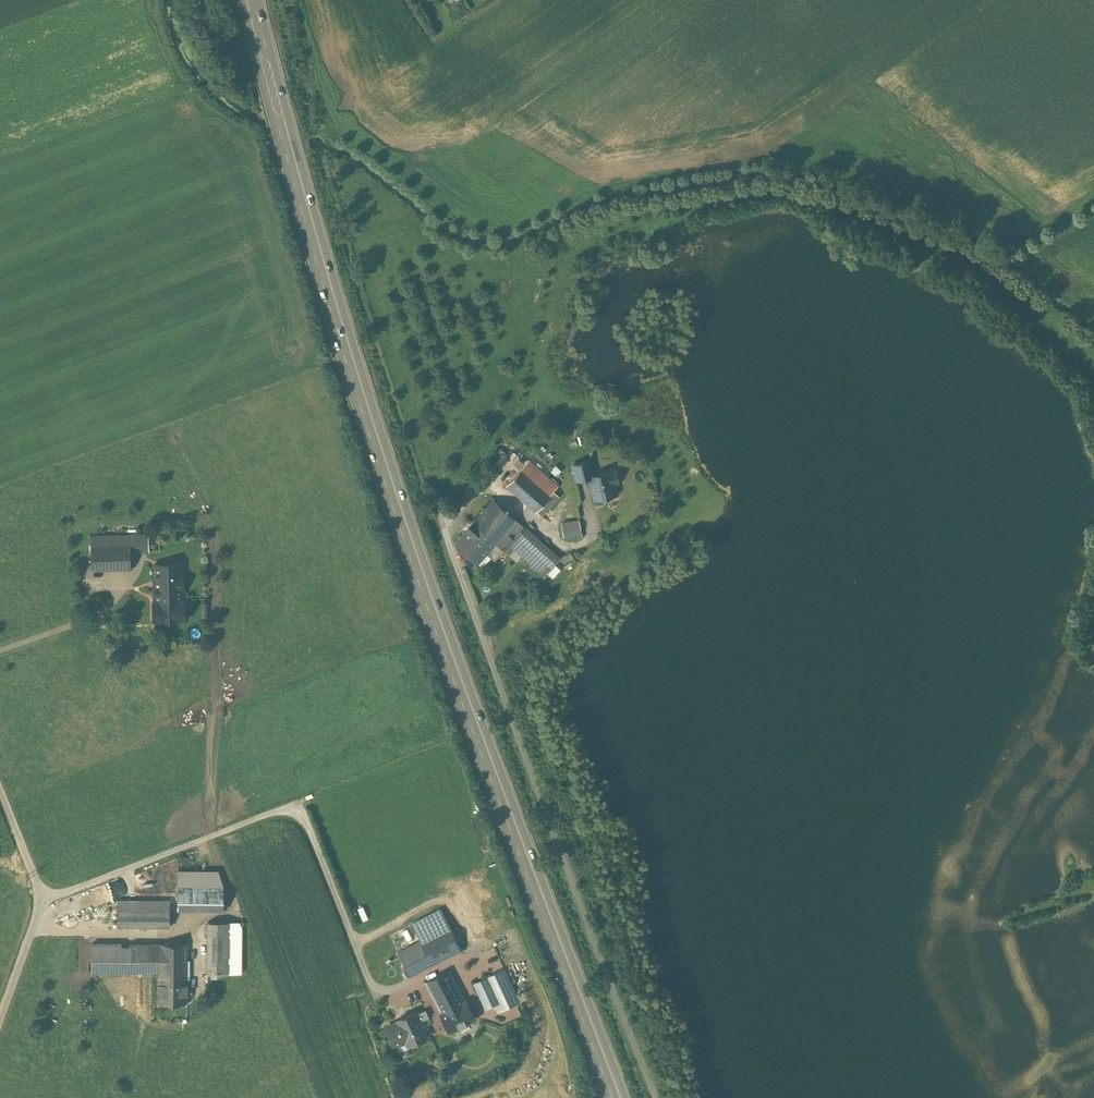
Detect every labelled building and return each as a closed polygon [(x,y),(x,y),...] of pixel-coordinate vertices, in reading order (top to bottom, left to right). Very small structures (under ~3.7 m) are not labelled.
[(590,460),(573,464),(574,473),(576,479),(590,476),(595,498),(616,493),(613,482),(618,481),(615,471),(611,472),(611,471),(593,475),(592,469),(590,460)] [(528,461),(507,485),(536,511),(553,491),(557,487),(528,461)] [(558,495),(553,491),(536,511),(541,515),(558,495)] [(494,500),(468,529),(490,548),(495,543),(506,531),(516,519),(494,500)] [(516,519),(506,531),(516,541),(519,538),(518,536),(525,528),(516,519)] [(578,520),(562,523),(564,535),(580,533),(578,520)] [(552,552),(525,528),(518,536),(519,538),(545,560),(552,552)] [(486,554),(490,548),(468,529),(454,544),(477,564),(486,554)] [(506,531),(495,543),(503,550),(505,551),(506,550),(510,554),(514,549),(522,556),(520,558),(524,562),(526,559),(533,565),(531,568),(535,571),(537,569),(544,575),(559,558),(552,552),(545,560),(519,538),(516,541),(506,531)] [(130,535),(90,536),(91,570),(131,569),(130,551),(130,535)] [(148,535),(130,535),(130,551),(148,550),(148,535)] [(503,550),(495,543),(490,548),(486,554),(494,561),(503,550)] [(520,558),(522,556),(514,549),(510,554),(506,550),(505,551),(517,562),(520,558)] [(571,551),(559,558),(564,567),(576,560),(571,551)] [(154,564),(154,601),(183,600),(182,564),(154,564)] [(560,569),(555,565),(548,573),(553,578),(560,569)] [(183,600),(154,601),(154,600),(153,600),(153,602),(153,619),(153,620),(154,620),(184,620),(185,620),(185,619),(184,601),(185,601),(185,600),(184,600),(183,600)] [(218,871),(177,871),(177,910),(223,910),(223,886),(218,871)] [(107,884),(62,897),(68,916),(113,903),(107,884)] [(170,901),(118,900),(118,926),(169,926),(170,901)] [(452,934),(440,909),(412,924),(421,941),(397,953),(401,960),(452,934)] [(227,922),(208,922),(207,973),(226,973),(227,922)] [(239,922),(227,922),(226,973),(241,974),(241,927),(239,922)] [(452,934),(401,960),(409,975),(460,949),(452,934)] [(129,947),(121,946),(121,943),(92,942),(91,972),(129,972),(129,947)] [(160,943),(129,943),(129,947),(129,972),(159,973),(160,943)] [(187,943),(160,943),(159,973),(187,973),(187,943)] [(504,970),(487,978),(498,1003),(494,1005),(497,1012),(519,1002),(504,970)] [(448,971),(426,983),(436,1001),(442,1013),(464,1002),(448,971)] [(187,973),(159,973),(159,1002),(186,1002),(187,973)] [(486,977),(473,983),(485,1009),(494,1005),(498,1003),(487,978),(486,977)] [(442,1013),(441,1014),(449,1031),(474,1018),(465,1001),(442,1013)] [(407,1018),(386,1028),(393,1045),(406,1039),(409,1045),(426,1038),(419,1021),(428,1017),(425,1009),(416,1013),(415,1012),(406,1015),(407,1018)]
